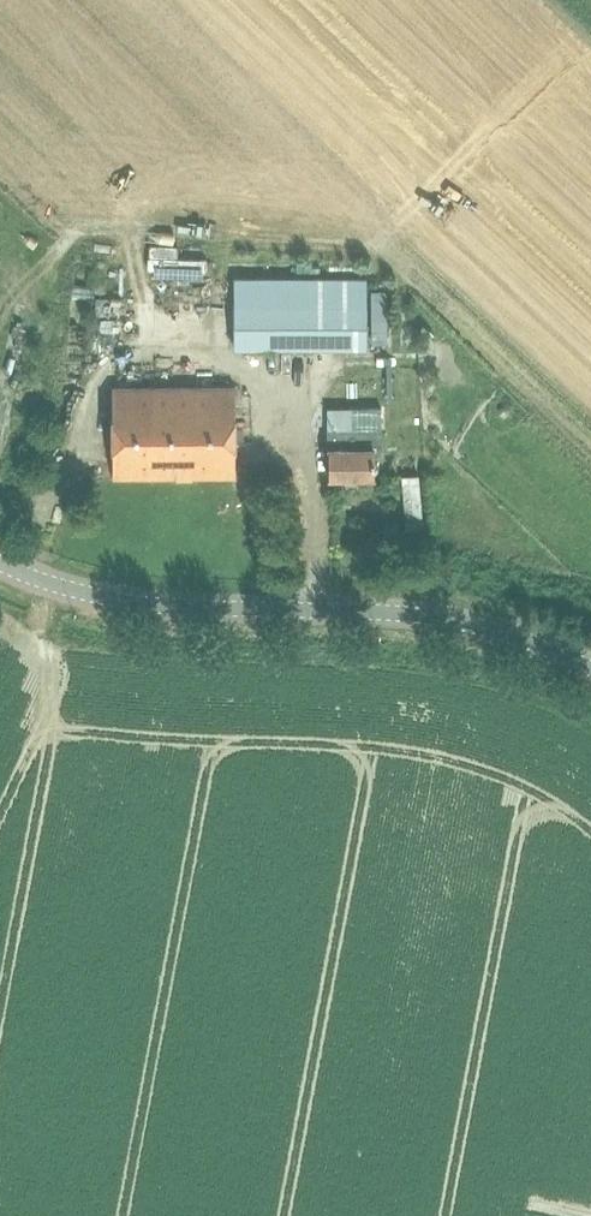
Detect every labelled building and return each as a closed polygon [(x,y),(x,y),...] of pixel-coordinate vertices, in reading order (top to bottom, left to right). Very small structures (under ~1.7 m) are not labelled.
[(233,347),(369,345),(368,276),(232,278),(233,347)] [(387,289),(372,289),(372,342),(387,342),(387,289)] [(113,478),(235,478),(235,387),(112,387),(113,478)] [(329,476),(375,476),(375,446),(354,446),(354,441),(347,441),(347,431),(329,431),(329,476)]
